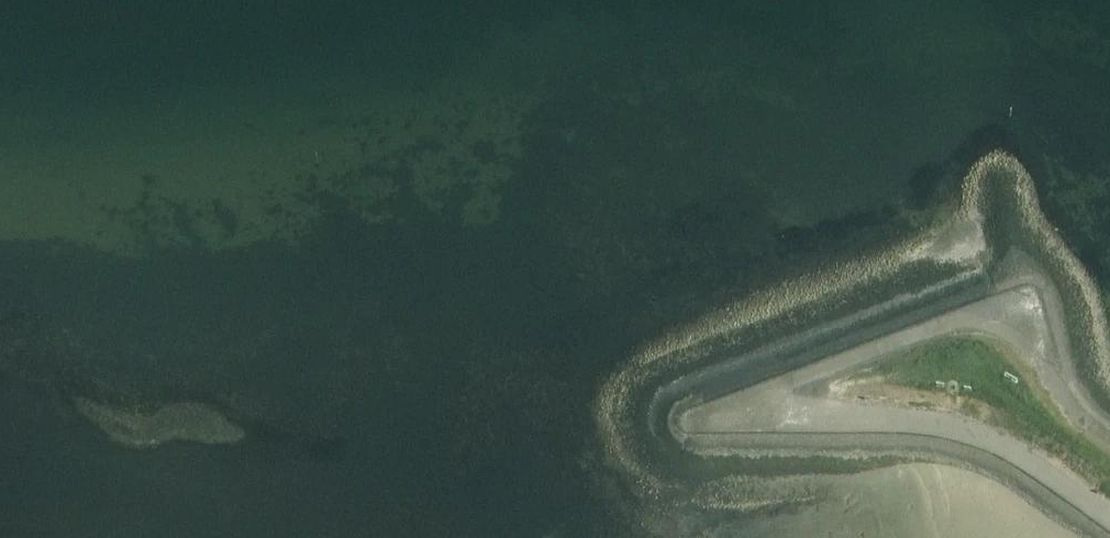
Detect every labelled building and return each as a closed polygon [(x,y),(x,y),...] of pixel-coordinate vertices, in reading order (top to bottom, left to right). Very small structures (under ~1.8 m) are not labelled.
[(953,400),(958,398),(961,394),(960,390),(957,387),(951,387),(947,392),(948,397),(953,400)]
